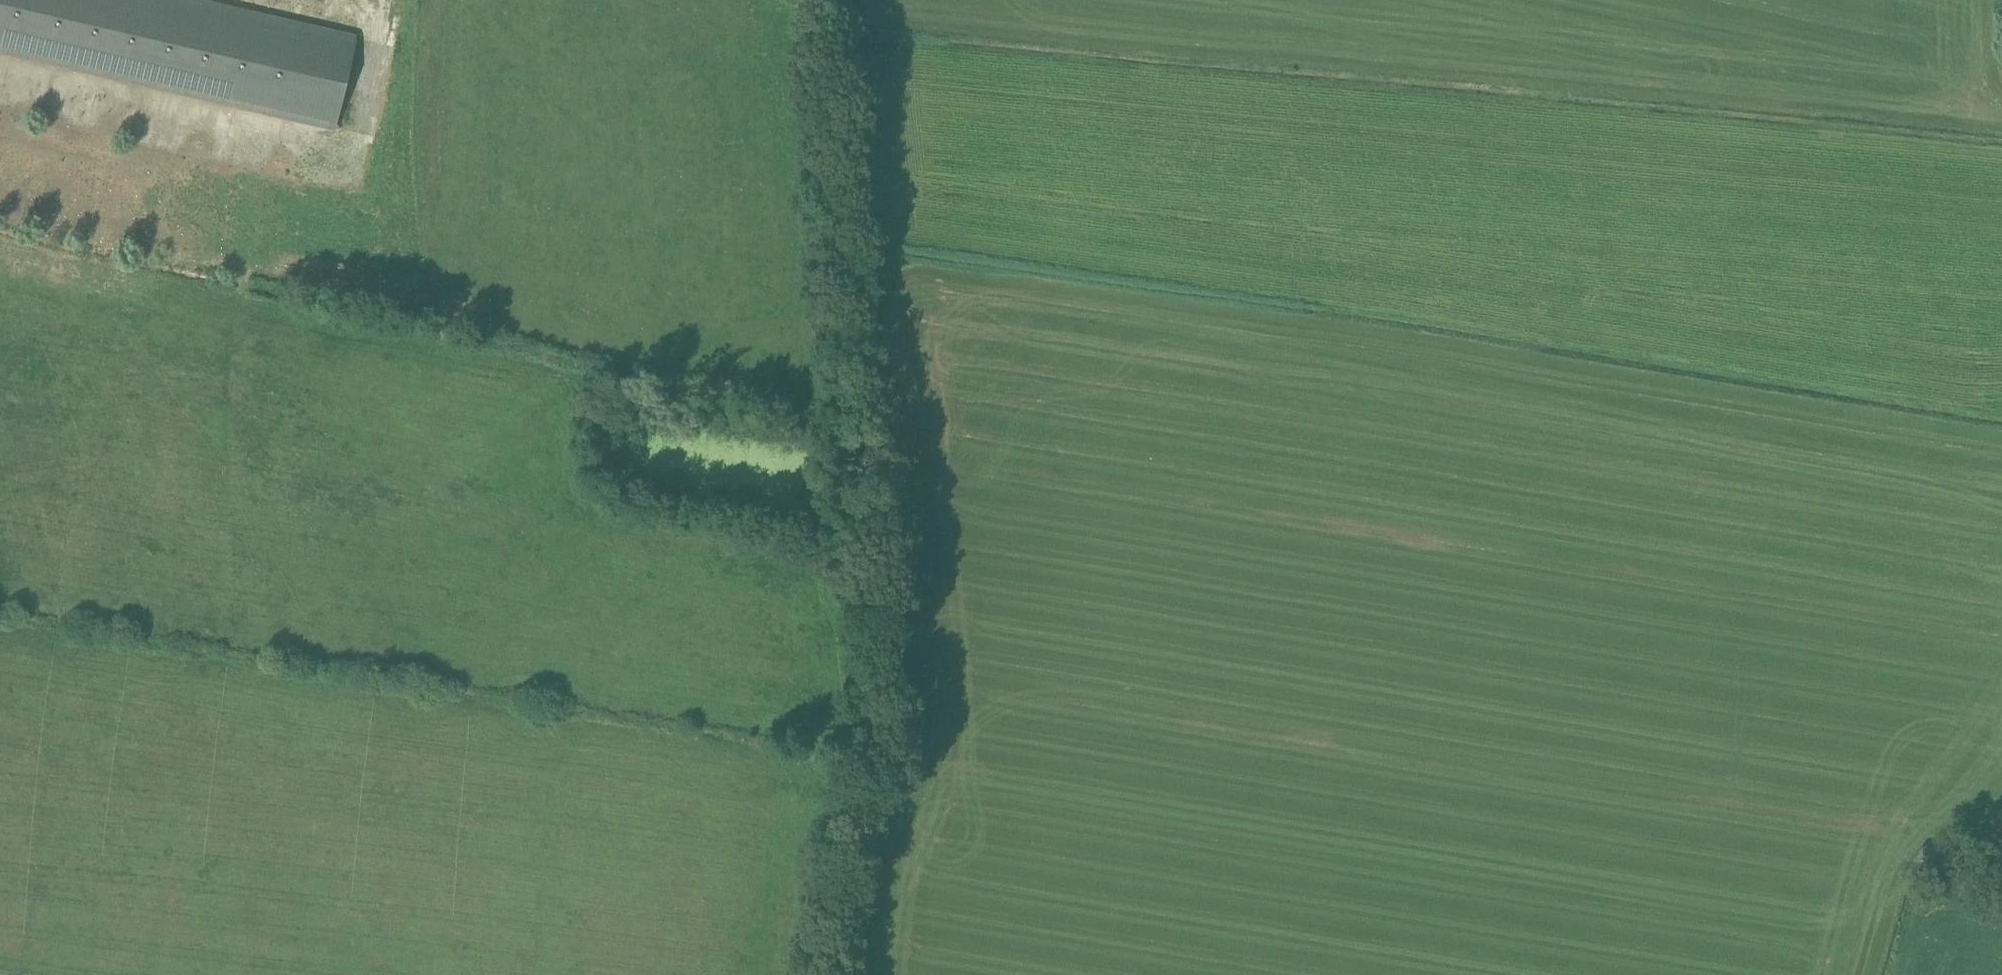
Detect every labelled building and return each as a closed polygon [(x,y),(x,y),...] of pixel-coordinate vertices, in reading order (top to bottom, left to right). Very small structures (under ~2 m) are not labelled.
[(191,0),(0,0),(0,50),(336,128),(356,38),(191,0)]
